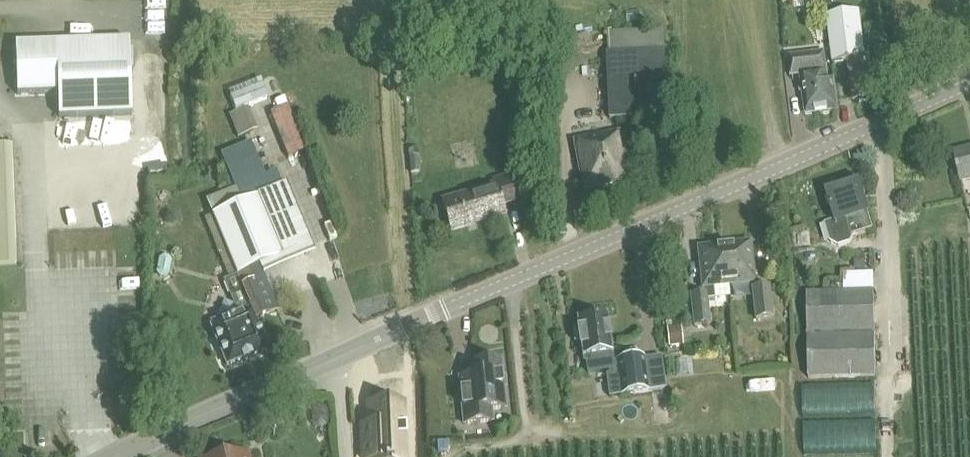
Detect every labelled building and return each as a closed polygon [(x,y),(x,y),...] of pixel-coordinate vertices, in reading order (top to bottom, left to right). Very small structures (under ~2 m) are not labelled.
[(829,17),(834,65),(851,64),(855,103),(873,101),(869,66),(865,66),(859,14),(829,17)] [(129,41),(15,45),(17,95),(58,94),(59,118),(132,115),(129,41)] [(608,53),(610,117),(666,115),(664,51),(608,53)] [(790,56),(792,78),(802,77),(806,115),(837,112),(833,80),(828,81),(825,52),(790,56)] [(573,142),(583,191),(633,181),(622,132),(573,142)] [(241,203),(212,216),(237,276),(260,266),(311,245),(286,184),(281,186),(277,175),(267,179),(251,141),(220,154),(241,203)] [(0,144),(0,265),(13,265),(10,144),(0,144)] [(954,153),(960,180),(969,177),(969,149),(954,153)] [(502,207),(516,203),(509,177),(494,182),(496,186),(443,202),(451,231),(504,215),(502,207)] [(828,224),(833,241),(841,245),(852,242),(854,237),(875,231),(860,184),(829,194),(837,222),(828,224)] [(749,242),(723,245),(728,284),(753,281),(749,242)] [(703,293),(692,294),(695,326),(709,324),(706,298),(715,297),(714,286),(728,284),(723,245),(698,248),(703,293)] [(226,320),(211,326),(227,365),(267,348),(256,320),(279,311),(264,276),(260,266),(237,276),(248,304),(236,309),(234,306),(230,303),(225,304),(222,307),(220,311),(221,315),(223,319),(226,320)] [(873,285),(873,269),(843,269),(844,285),(873,285)] [(769,287),(753,289),(756,319),(772,317),(769,287)] [(809,379),(876,378),(875,293),(807,295),(809,379)] [(597,316),(580,318),(582,345),(583,345),(585,360),(588,359),(589,371),(619,367),(623,394),(650,390),(645,357),(614,361),(612,347),(615,342),(611,339),(608,314),(606,314),(603,312),(599,312),(597,316)] [(684,345),(682,328),(668,329),(670,346),(684,345)] [(671,375),(690,372),(688,353),(669,355),(671,375)] [(472,363),(474,377),(459,378),(464,424),(492,421),(491,409),(505,408),(503,387),(505,387),(504,377),(502,377),(500,360),(472,363)] [(787,365),(778,365),(778,385),(787,385),(787,365)] [(365,425),(366,456),(407,456),(406,403),(372,404),(372,425),(365,425)]
